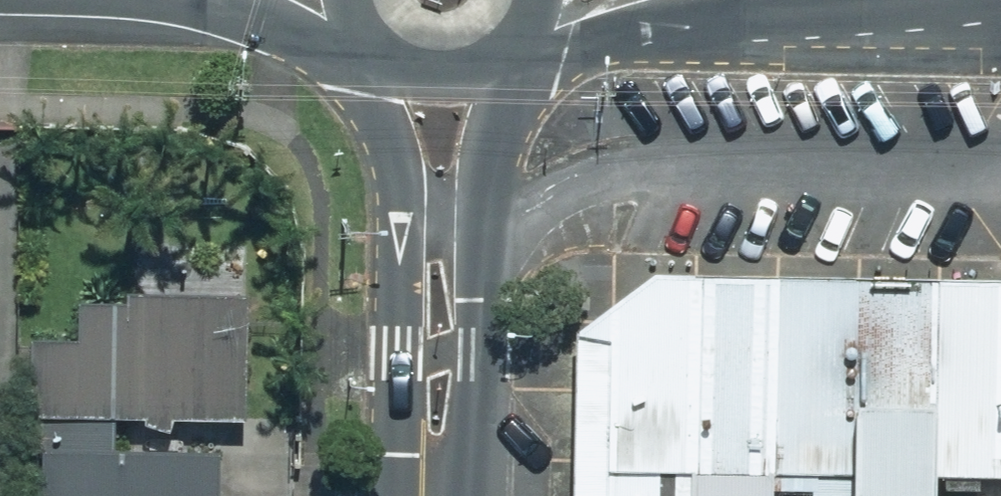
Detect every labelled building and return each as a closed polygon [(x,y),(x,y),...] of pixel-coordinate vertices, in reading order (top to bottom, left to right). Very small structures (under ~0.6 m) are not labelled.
[(576,495),(943,495),(943,476),(1000,477),(1000,273),(657,267),(579,322),(576,495)] [(125,411),(233,416),(250,416),(255,303),(76,296),(74,346),(42,345),(39,408),(125,411)] [(231,450),(124,445),(125,411),(39,408),(36,495),(229,495),(231,450)]
